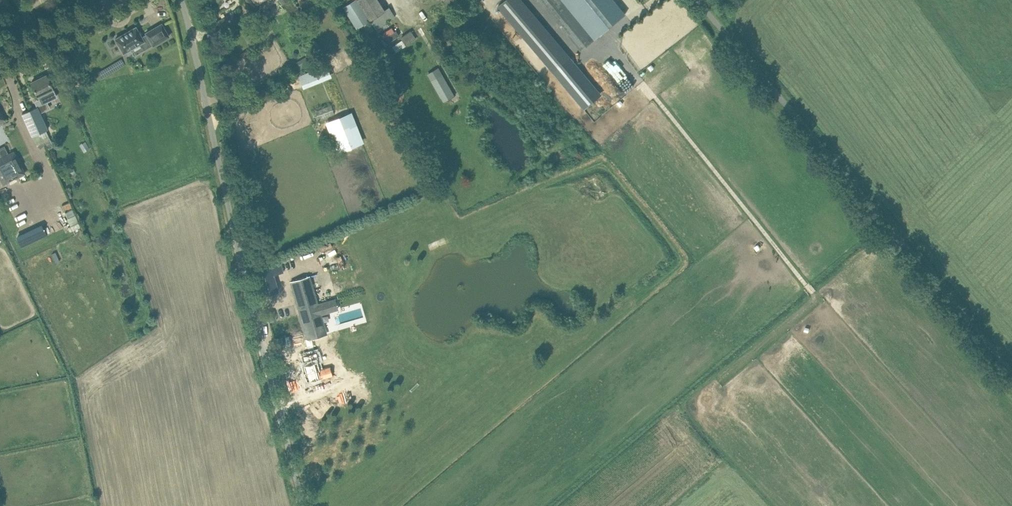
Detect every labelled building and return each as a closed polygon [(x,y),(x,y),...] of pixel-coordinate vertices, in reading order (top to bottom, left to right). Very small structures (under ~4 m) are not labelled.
[(281,5),(282,4),(289,14),(297,10),(291,0),(278,0),(281,5)] [(343,7),(356,28),(371,20),(376,28),(395,16),(389,8),(384,11),(378,0),(354,0),(343,7)] [(461,1),(460,0),(443,0),(450,9),(461,1)] [(498,6),(553,72),(566,61),(515,0),(505,0),(498,6)] [(594,40),(626,14),(615,0),(561,0),(594,40)] [(217,24),(221,34),(241,24),(236,15),(217,24)] [(153,45),(169,36),(162,23),(146,33),(146,34),(141,36),(136,27),(115,38),(124,53),(140,43),(144,50),(153,45)] [(386,42),(398,36),(393,26),(381,32),(386,42)] [(411,29),(400,36),(406,45),(416,38),(411,29)] [(389,41),(390,45),(401,40),(400,36),(389,41)] [(358,57),(353,48),(346,52),(352,61),(358,57)] [(439,67),(428,74),(445,102),(455,96),(439,67)] [(38,79),(31,82),(35,91),(37,96),(38,95),(41,103),(56,96),(53,88),(51,84),(46,75),(44,76),(43,74),(37,77),(38,79)] [(317,120),(334,113),(331,105),(314,112),(317,120)] [(37,106),(29,110),(40,132),(46,130),(47,129),(40,112),(37,106)] [(32,136),(33,136),(40,132),(29,110),(22,113),(32,136)] [(350,113),(327,123),(340,153),(362,144),(350,113)] [(0,158),(0,178),(3,184),(9,181),(9,180),(15,177),(15,178),(25,173),(14,151),(0,158)] [(21,247),(47,236),(43,226),(17,238),(21,247)] [(287,271),(284,264),(258,272),(265,296),(281,290),(276,275),(287,271)] [(300,278),(291,281),(308,339),(308,340),(311,338),(318,337),(321,336),(327,334),(320,313),(337,308),(335,297),(317,303),(316,300),(314,290),(309,276),(300,278)] [(285,336),(277,337),(278,346),(286,345),(285,336)] [(303,364),(303,366),(305,371),(304,372),(306,381),(312,379),(312,380),(312,379),(316,378),(316,380),(333,375),(330,366),(329,367),(328,367),(322,369),(320,369),(317,361),(319,360),(319,359),(318,359),(317,353),(316,352),(315,352),(315,350),(312,340),(311,338),(308,340),(308,339),(305,340),(304,340),(305,341),(308,351),(309,354),(303,356),(305,364),(303,364)]
